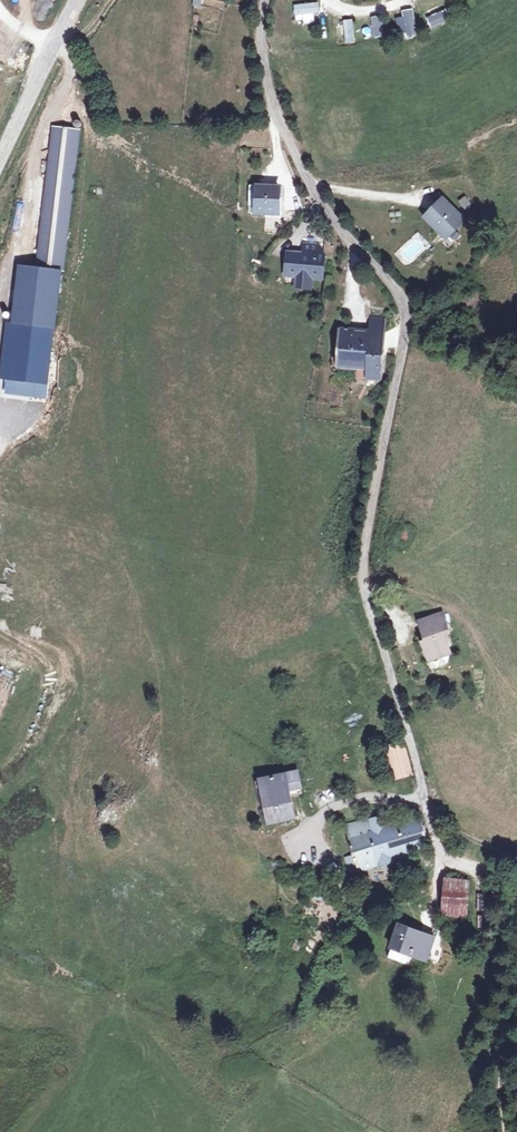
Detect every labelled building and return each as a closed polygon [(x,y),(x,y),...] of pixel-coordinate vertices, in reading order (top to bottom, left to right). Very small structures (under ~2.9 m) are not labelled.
[(317,22),(315,3),(293,4),(294,23),(317,22)] [(401,10),(402,17),(396,18),(397,36),(415,34),(414,9),(401,10)] [(431,28),(448,20),(444,9),(426,17),(431,28)] [(382,15),(371,16),(373,37),(384,36),(382,15)] [(338,23),(339,37),(354,36),(353,22),(338,23)] [(80,131),(53,127),(37,269),(20,267),(14,323),(54,327),(61,270),(64,271),(80,131)] [(279,164),(254,170),(259,189),(263,188),(265,196),(285,191),(279,164)] [(459,199),(465,209),(474,205),(468,195),(459,199)] [(449,234),(464,220),(444,199),(429,214),(449,234)] [(306,224),(304,237),(324,240),(321,226),(306,224)] [(324,240),(304,237),(290,235),(288,258),(323,261),(326,240),(324,240)] [(389,301),(345,298),(343,335),(374,336),(373,346),(387,346),(389,301)] [(457,624),(432,629),(436,650),(434,651),(436,663),(440,661),(442,669),(459,665),(455,646),(461,644),(457,624)] [(415,760),(407,724),(390,728),(399,764),(415,760)] [(300,794),(294,771),(259,778),(267,821),(292,816),(288,796),(300,794)] [(370,820),(367,810),(338,819),(355,865),(427,844),(416,808),(370,820)] [(463,879),(442,879),(436,879),(437,914),(462,914),(463,879)] [(432,937),(404,924),(385,965),(402,973),(406,964),(416,969),(432,937)]
